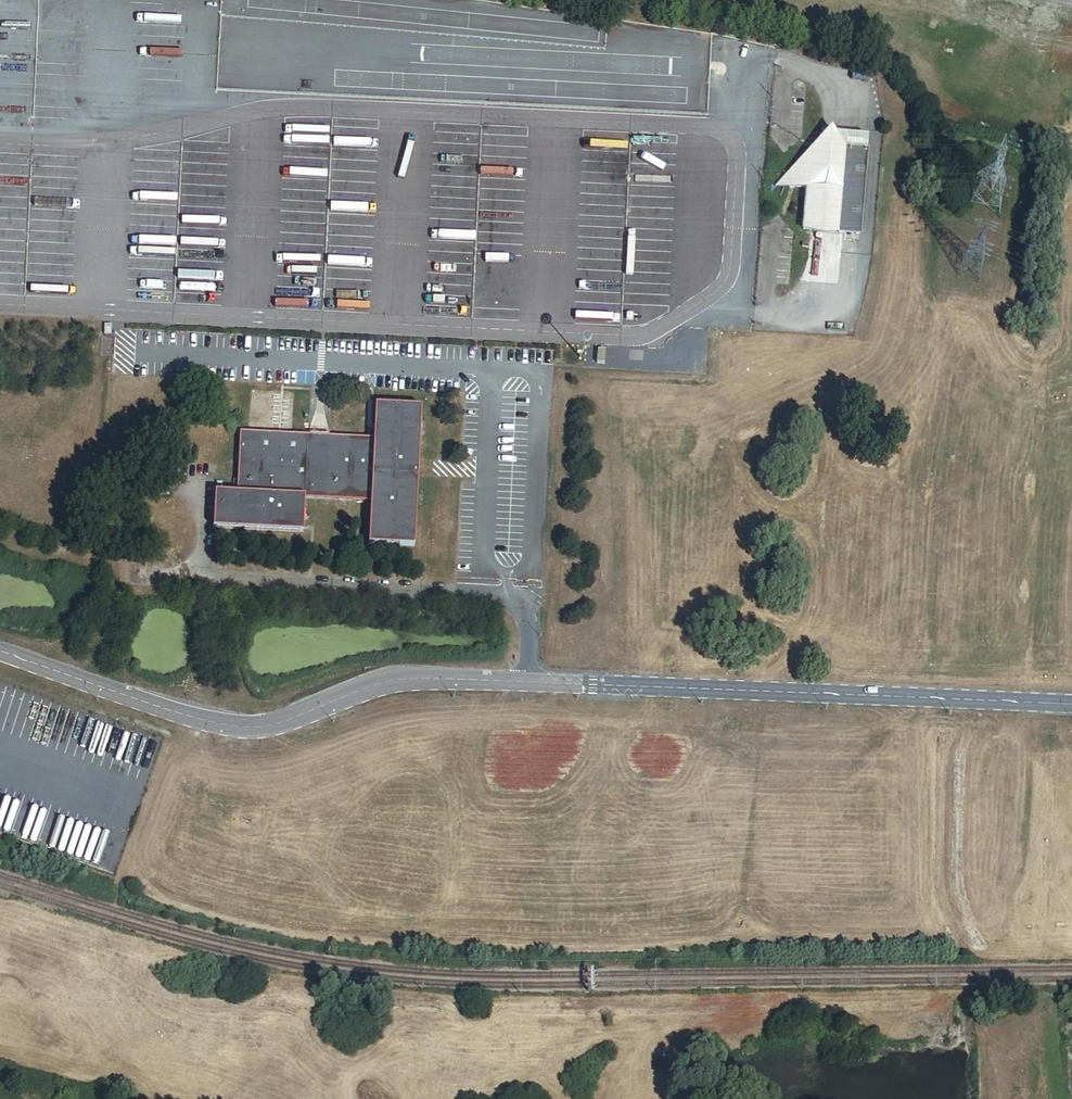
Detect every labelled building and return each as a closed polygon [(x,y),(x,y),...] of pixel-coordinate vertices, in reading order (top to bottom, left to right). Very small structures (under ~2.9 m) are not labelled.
[(832,129),(814,148),(865,153),(866,137),(835,134),(832,129)] [(865,153),(814,148),(786,180),(785,188),(807,190),(803,231),(857,236),(865,153)] [(414,548),(421,408),(376,406),(374,440),(241,433),(238,494),(215,493),(214,529),(304,534),(306,499),(371,502),(369,545),(414,548)] [(169,488),(154,487),(154,496),(168,497),(169,488)]
